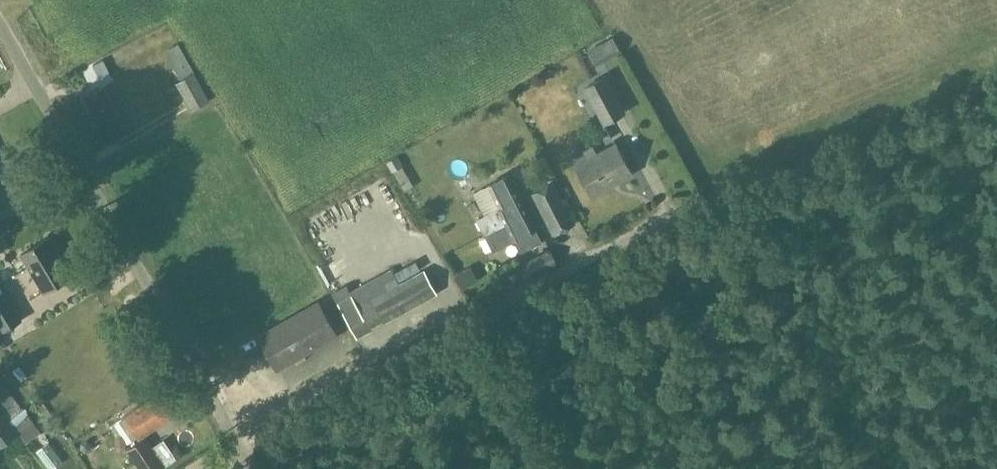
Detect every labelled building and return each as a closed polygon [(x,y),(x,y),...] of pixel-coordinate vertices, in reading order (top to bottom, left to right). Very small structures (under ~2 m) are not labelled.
[(597,66),(622,53),(615,38),(589,51),(597,66)] [(191,112),(210,101),(180,44),(166,51),(182,81),(176,84),(191,112)] [(583,87),(604,126),(628,113),(607,75),(583,87)] [(87,97),(108,141),(127,132),(106,88),(87,97)] [(616,146),(577,168),(593,196),(632,174),(616,146)] [(395,172),(404,167),(405,166),(399,156),(388,163),(394,172),(395,172)] [(11,186),(0,167),(0,192),(11,186)] [(486,236),(528,214),(509,176),(489,186),(501,209),(478,220),(486,236)] [(578,224),(560,190),(556,181),(531,194),(553,236),(578,224)] [(543,243),(528,214),(486,236),(494,252),(520,239),(526,251),(543,243)] [(22,254),(45,293),(73,276),(50,237),(22,254)] [(550,251),(522,266),(531,282),(559,266),(550,251)] [(475,284),(467,270),(455,276),(463,290),(475,284)] [(425,271),(359,307),(352,295),(338,302),(358,339),(438,294),(425,271)] [(6,291),(0,295),(0,327),(3,333),(24,321),(6,291)] [(278,372),(340,336),(319,300),(257,335),(278,372)] [(22,432),(12,419),(24,410),(5,385),(0,388),(0,449),(22,432)] [(159,395),(126,416),(141,439),(174,417),(159,395)] [(148,437),(127,450),(140,468),(164,468),(178,459),(166,441),(182,429),(174,418),(148,437)]
